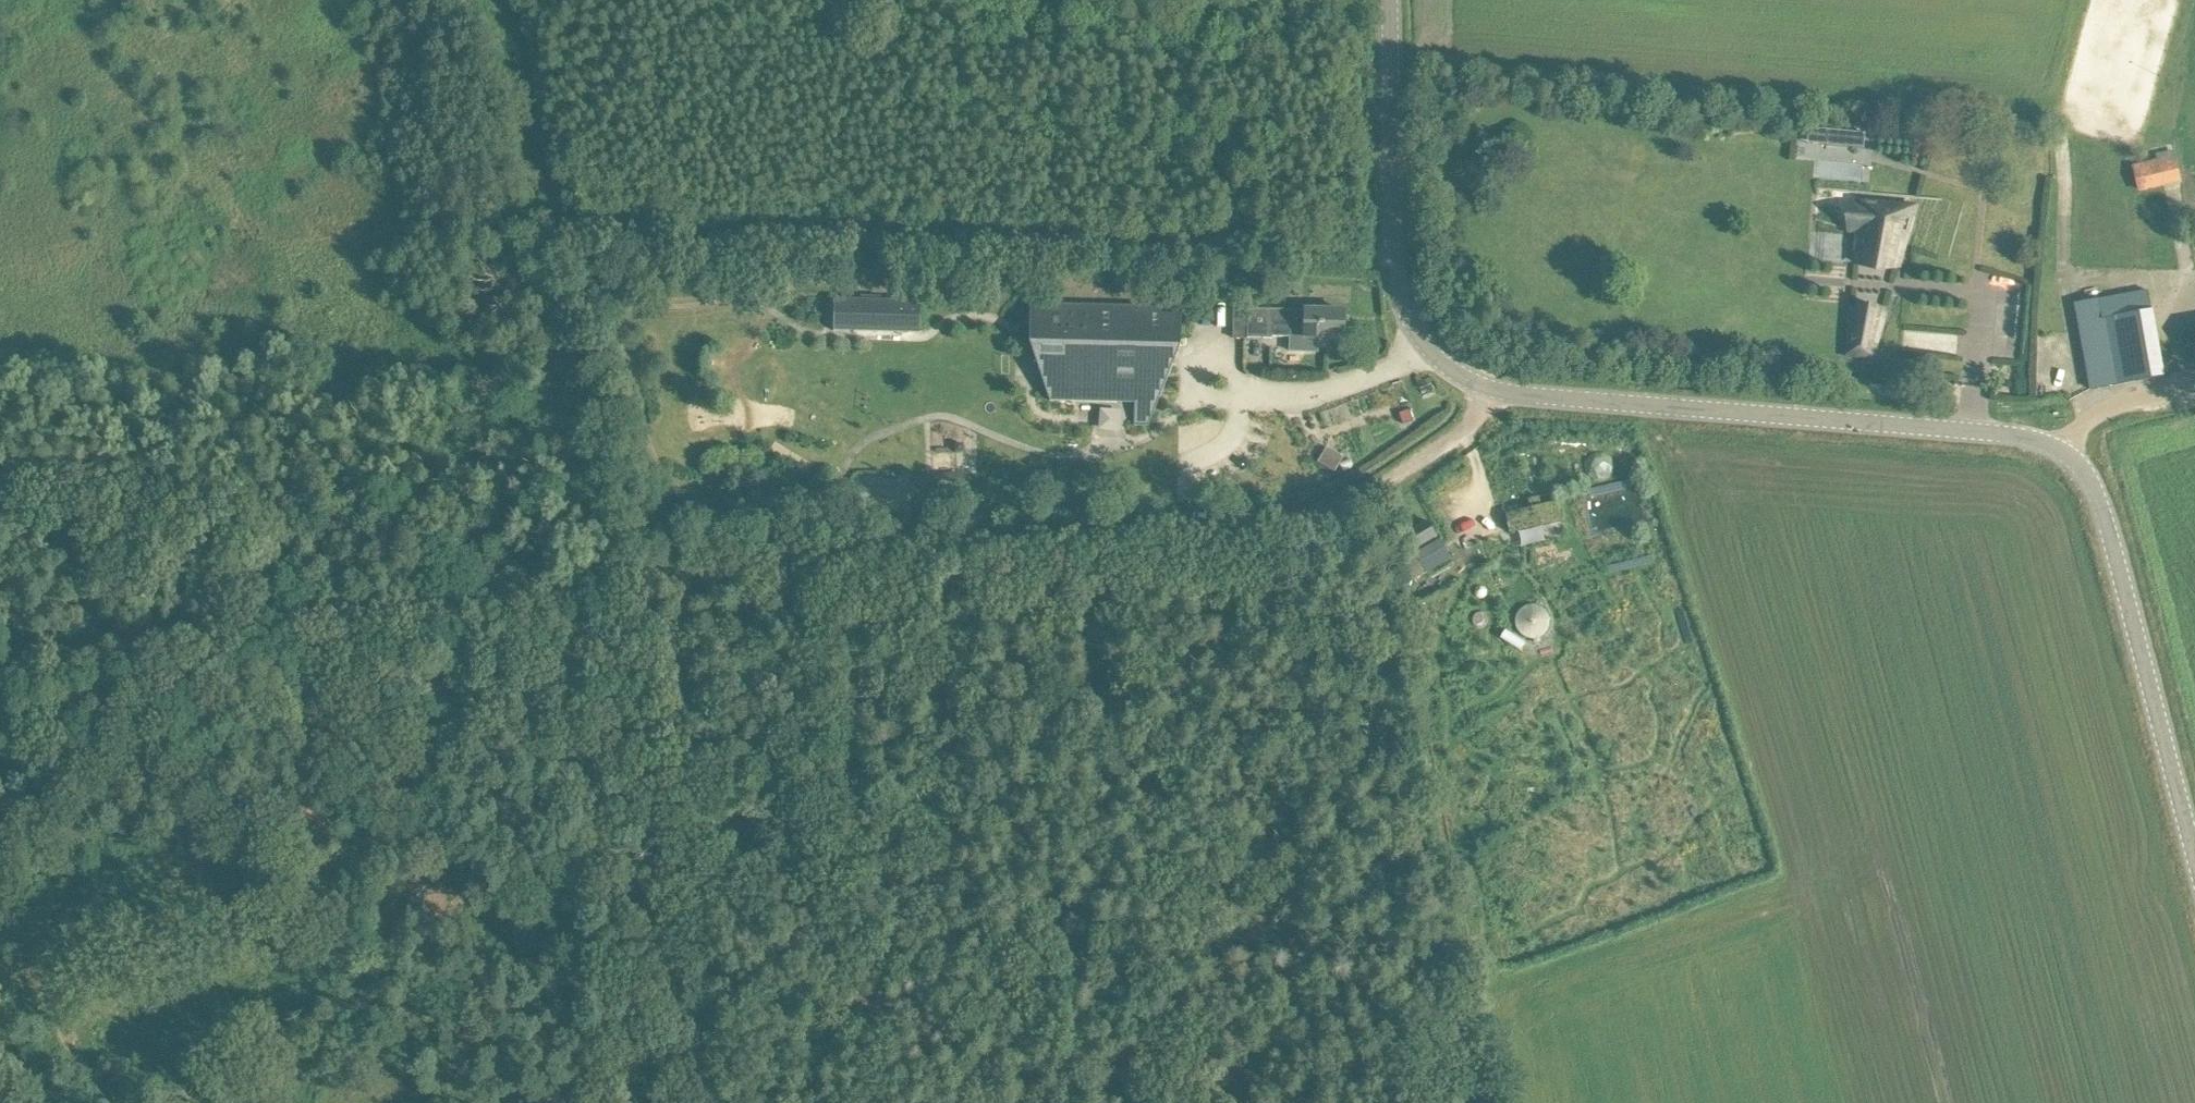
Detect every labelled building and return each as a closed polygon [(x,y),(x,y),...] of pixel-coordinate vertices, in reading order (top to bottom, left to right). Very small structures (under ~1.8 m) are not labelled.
[(1863,153),(1864,128),(1806,127),(1805,153),(1863,153)] [(2180,178),(2174,152),(2156,156),(2158,161),(2133,167),(2138,188),(2180,178)] [(1915,206),(1859,201),(1855,255),(1900,259),(1915,206)] [(2152,317),(2148,290),(2098,299),(2102,326),(2152,317)] [(1182,306),(1030,302),(1029,341),(1031,344),(1051,342),(1050,387),(1045,387),(1050,400),(1066,401),(1066,389),(1093,389),(1093,397),(1135,398),(1134,424),(1148,425),(1174,363),(1169,363),(1170,345),(1180,348),(1181,345),(1182,306)] [(1344,339),(1345,310),(1269,307),(1269,308),(1247,308),(1247,337),(1273,338),(1273,336),(1291,337),(1290,350),(1317,351),(1318,338),(1344,339)] [(920,339),(921,311),(833,309),(833,336),(920,339)] [(1884,314),(1850,310),(1846,354),(1872,356),(1884,314)] [(1959,353),(1959,332),(1905,331),(1905,352),(1959,353)] [(1578,464),(1585,490),(1637,476),(1630,450),(1578,464)] [(1504,512),(1509,531),(1559,519),(1554,499),(1504,512)] [(1411,550),(1437,535),(1428,521),(1403,535),(1411,550)] [(1520,634),(1543,636),(1545,607),(1523,605),(1520,634)]
